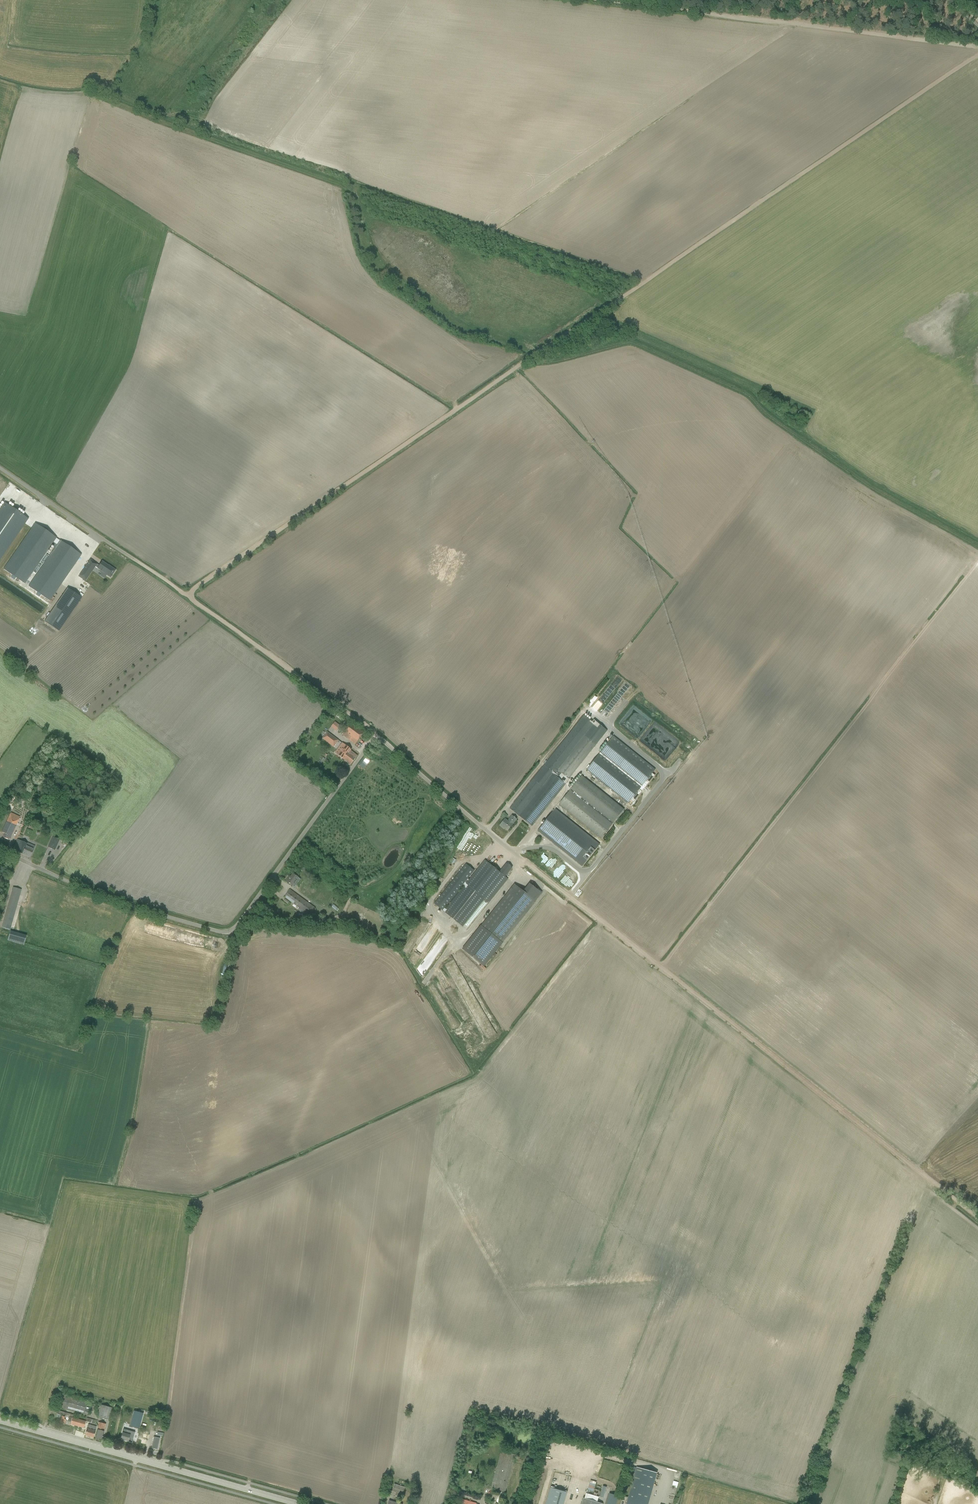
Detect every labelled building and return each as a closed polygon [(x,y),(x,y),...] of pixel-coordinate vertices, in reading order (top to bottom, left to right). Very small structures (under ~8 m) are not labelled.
[(0,509),(0,560),(28,519),(4,502),(0,509)] [(3,569),(25,584),(53,542),(57,545),(59,541),(56,538),(35,523),(3,569)] [(81,555),(60,540),(59,541),(57,545),(28,586),(50,601),(81,555)] [(99,566),(90,560),(79,576),(83,579),(82,579),(85,581),(95,567),(101,571),(110,578),(115,570),(108,565),(102,561),(99,566)] [(67,588),(44,622),(58,631),(81,598),(67,588)] [(605,712),(621,694),(617,690),(601,708),(605,712)] [(561,773),(568,779),(607,730),(595,721),(594,724),(583,715),(547,761),(544,765),(553,772),(558,776),(561,773)] [(355,744),(364,733),(351,723),(342,735),(355,744)] [(327,732),(322,738),(333,747),(338,741),(327,732)] [(610,740),(586,770),(628,803),(631,800),(633,802),(654,776),(652,774),(655,770),(613,736),(610,740)] [(341,748),(336,754),(344,759),(343,759),(344,759),(350,751),(351,750),(342,743),(339,747),(341,748)] [(350,751),(344,759),(347,762),(351,765),(357,756),(350,751)] [(365,756),(358,765),(363,769),(370,760),(365,756)] [(569,780),(568,779),(561,773),(558,776),(553,772),(544,765),(533,779),(509,808),(518,815),(532,826),(569,780)] [(581,776),(573,785),(559,804),(601,838),(624,809),(581,776)] [(19,799),(25,802),(28,797),(23,793),(19,799)] [(19,799),(15,805),(16,805),(17,806),(22,809),(23,806),(24,804),(25,803),(25,802),(19,799)] [(599,845),(555,809),(537,831),(582,867),(599,845)] [(9,840),(20,817),(16,815),(11,813),(1,832),(4,834),(3,838),(9,840)] [(507,821),(505,819),(499,826),(502,828),(503,827),(507,831),(516,819),(512,816),(509,818),(510,818),(507,821)] [(52,837),(48,847),(54,850),(59,840),(52,837)] [(17,840),(14,845),(12,850),(22,854),(26,844),(17,840)] [(26,844),(22,854),(29,858),(35,846),(27,842),(26,844)] [(446,909),(444,912),(462,927),(484,899),(489,903),(508,879),(505,877),(512,868),(506,863),(499,872),(485,860),(469,880),(464,886),(446,909)] [(434,904),(444,912),(446,909),(444,908),(462,885),(464,886),(469,880),(468,878),(474,871),(466,864),(434,904)] [(16,866),(12,881),(20,883),(24,869),(16,866)] [(294,888),(301,880),(298,878),(293,874),(290,877),(287,882),(292,886),(294,888)] [(514,884),(462,949),(483,966),(541,893),(529,883),(523,891),(514,884)] [(13,887),(1,929),(9,932),(21,890),(13,887)] [(290,890),(285,897),(284,897),(310,916),(315,908),(290,890)] [(542,938),(547,941),(564,918),(559,914),(542,938)] [(422,915),(418,924),(423,926),(427,917),(422,915)] [(429,949),(417,968),(423,972),(435,953),(429,949)] [(412,951),(408,961),(413,963),(417,953),(412,951)] [(440,1109),(444,1104),(441,1101),(436,1106),(440,1109)] [(576,1243),(575,1240),(579,1240),(579,1242),(583,1242),(583,1245),(586,1245),(586,1242),(590,1242),(589,1233),(579,1235),(579,1234),(572,1235),(574,1243),(576,1243)] [(59,1394),(57,1401),(56,1406),(87,1415),(88,1410),(85,1409),(87,1402),(59,1394)] [(101,1405),(99,1412),(97,1417),(106,1419),(109,1408),(101,1405)] [(134,1411),(129,1426),(139,1429),(143,1413),(134,1411)] [(66,1418),(68,1419),(67,1422),(70,1423),(70,1424),(84,1428),(86,1421),(67,1416),(66,1418)] [(99,1422),(99,1424),(95,1438),(101,1439),(103,1431),(102,1431),(104,1424),(99,1422)] [(85,1435),(93,1437),(96,1427),(88,1424),(85,1435)] [(128,1441),(131,1431),(122,1428),(121,1433),(122,1433),(120,1439),(128,1441)] [(491,1488),(505,1492),(515,1455),(501,1451),(491,1488)] [(626,1503),(647,1503),(656,1473),(636,1467),(626,1503)] [(394,1484),(392,1491),(396,1492),(395,1496),(400,1498),(401,1495),(410,1498),(413,1489),(394,1484)] [(602,1503),(597,1502),(598,1501),(602,1502),(607,1487),(601,1486),(598,1497),(585,1493),(584,1498),(582,1498),(581,1503),(602,1503)] [(545,1503),(564,1503),(567,1492),(550,1487),(545,1503)] [(618,1499),(618,1497),(610,1495),(608,1503),(609,1503),(616,1503),(618,1499)]
